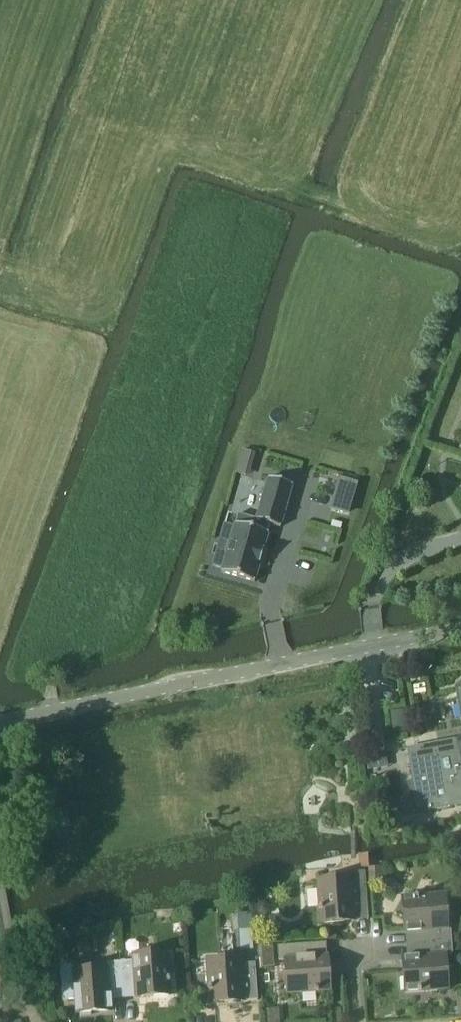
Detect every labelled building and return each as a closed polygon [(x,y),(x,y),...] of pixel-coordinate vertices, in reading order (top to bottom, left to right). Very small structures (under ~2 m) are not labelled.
[(264,550),(268,534),(266,533),(268,525),(280,528),(292,486),(268,479),(256,520),(238,515),(235,524),(234,528),(224,525),(212,566),(222,569),(221,573),(254,582),(260,564),(263,550),(264,550)] [(349,500),(354,486),(341,482),(337,497),(349,500)] [(390,713),(393,734),(408,732),(405,711),(390,713)] [(460,805),(460,778),(460,775),(460,739),(407,749),(415,807),(432,804),(433,810),(460,805)] [(396,810),(385,811),(387,825),(398,823),(396,810)] [(381,883),(381,868),(368,869),(369,884),(381,883)] [(315,883),(318,925),(366,921),(363,873),(349,874),(349,880),(315,883)] [(406,947),(451,943),(450,929),(445,929),(443,895),(401,898),(404,935),(406,935),(406,947)] [(266,915),(269,912),(269,907),(265,904),(261,904),(257,908),(258,912),(261,916),(266,915)] [(253,930),(239,931),(240,950),(254,950),(253,930)] [(46,937),(47,951),(61,950),(60,936),(46,937)] [(452,956),(451,943),(406,947),(407,959),(402,959),(404,994),(447,991),(445,956),(452,956)] [(272,944),(260,945),(262,969),(273,968),(272,944)] [(328,992),(324,945),(276,948),(277,963),(284,962),(286,995),(328,992)] [(119,963),(122,996),(135,995),(135,997),(170,995),(167,954),(132,956),(132,962),(119,963)] [(240,959),(205,962),(208,1003),(256,1000),(254,964),(240,965),(240,959)] [(109,997),(122,996),(119,963),(106,964),(106,969),(73,972),(73,968),(70,965),(60,966),(62,1001),(74,1000),(75,1013),(110,1011),(109,997)]
